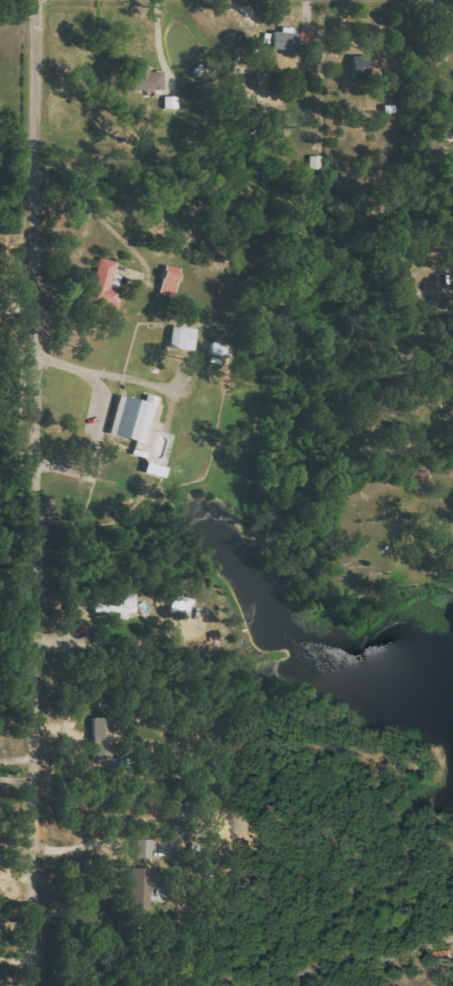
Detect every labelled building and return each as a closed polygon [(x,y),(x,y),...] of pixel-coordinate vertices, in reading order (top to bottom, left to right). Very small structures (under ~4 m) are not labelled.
[(273,32),(272,49),(297,51),(298,34),(292,34),(292,28),(281,28),(281,32),(273,32)] [(301,45),(314,44),(313,30),(301,31),(301,45)] [(163,90),(163,72),(149,73),(149,67),(137,68),(137,73),(128,73),(128,90),(163,90)] [(118,307),(122,289),(111,287),(117,261),(98,257),(89,300),(118,307)] [(159,292),(174,295),(180,268),(164,264),(159,292)] [(194,350),(197,328),(171,325),(169,347),(194,350)] [(157,396),(147,394),(145,401),(118,394),(109,434),(146,443),(157,396)] [(164,476),(166,466),(146,463),(145,472),(164,476)] [(119,612),(119,618),(128,619),(128,612),(135,612),(135,594),(121,593),(121,603),(94,602),(94,612),(119,612)] [(192,599),(173,595),(170,612),(189,616),(192,599)] [(112,717),(93,717),(93,760),(113,759),(112,717)] [(151,858),(152,839),(137,839),(136,857),(151,858)] [(131,907),(151,907),(151,868),(132,868),(131,907)]
